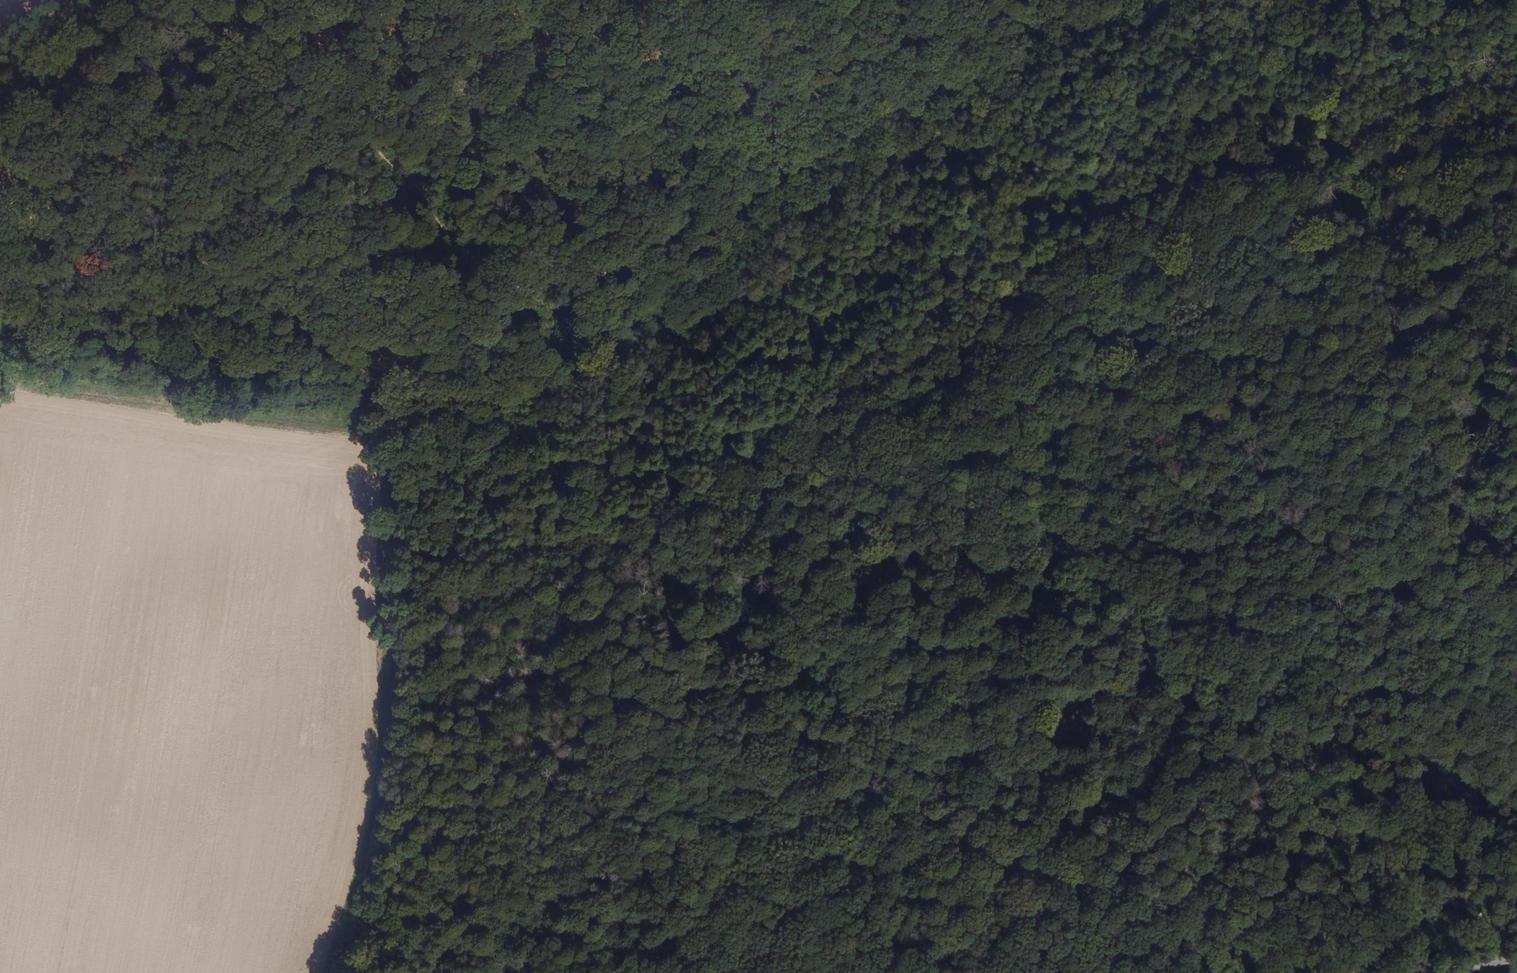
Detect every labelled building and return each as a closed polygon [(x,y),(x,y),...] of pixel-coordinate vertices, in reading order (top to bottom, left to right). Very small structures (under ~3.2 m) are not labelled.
[(61,150),(62,162),(78,162),(78,150),(61,150)]
